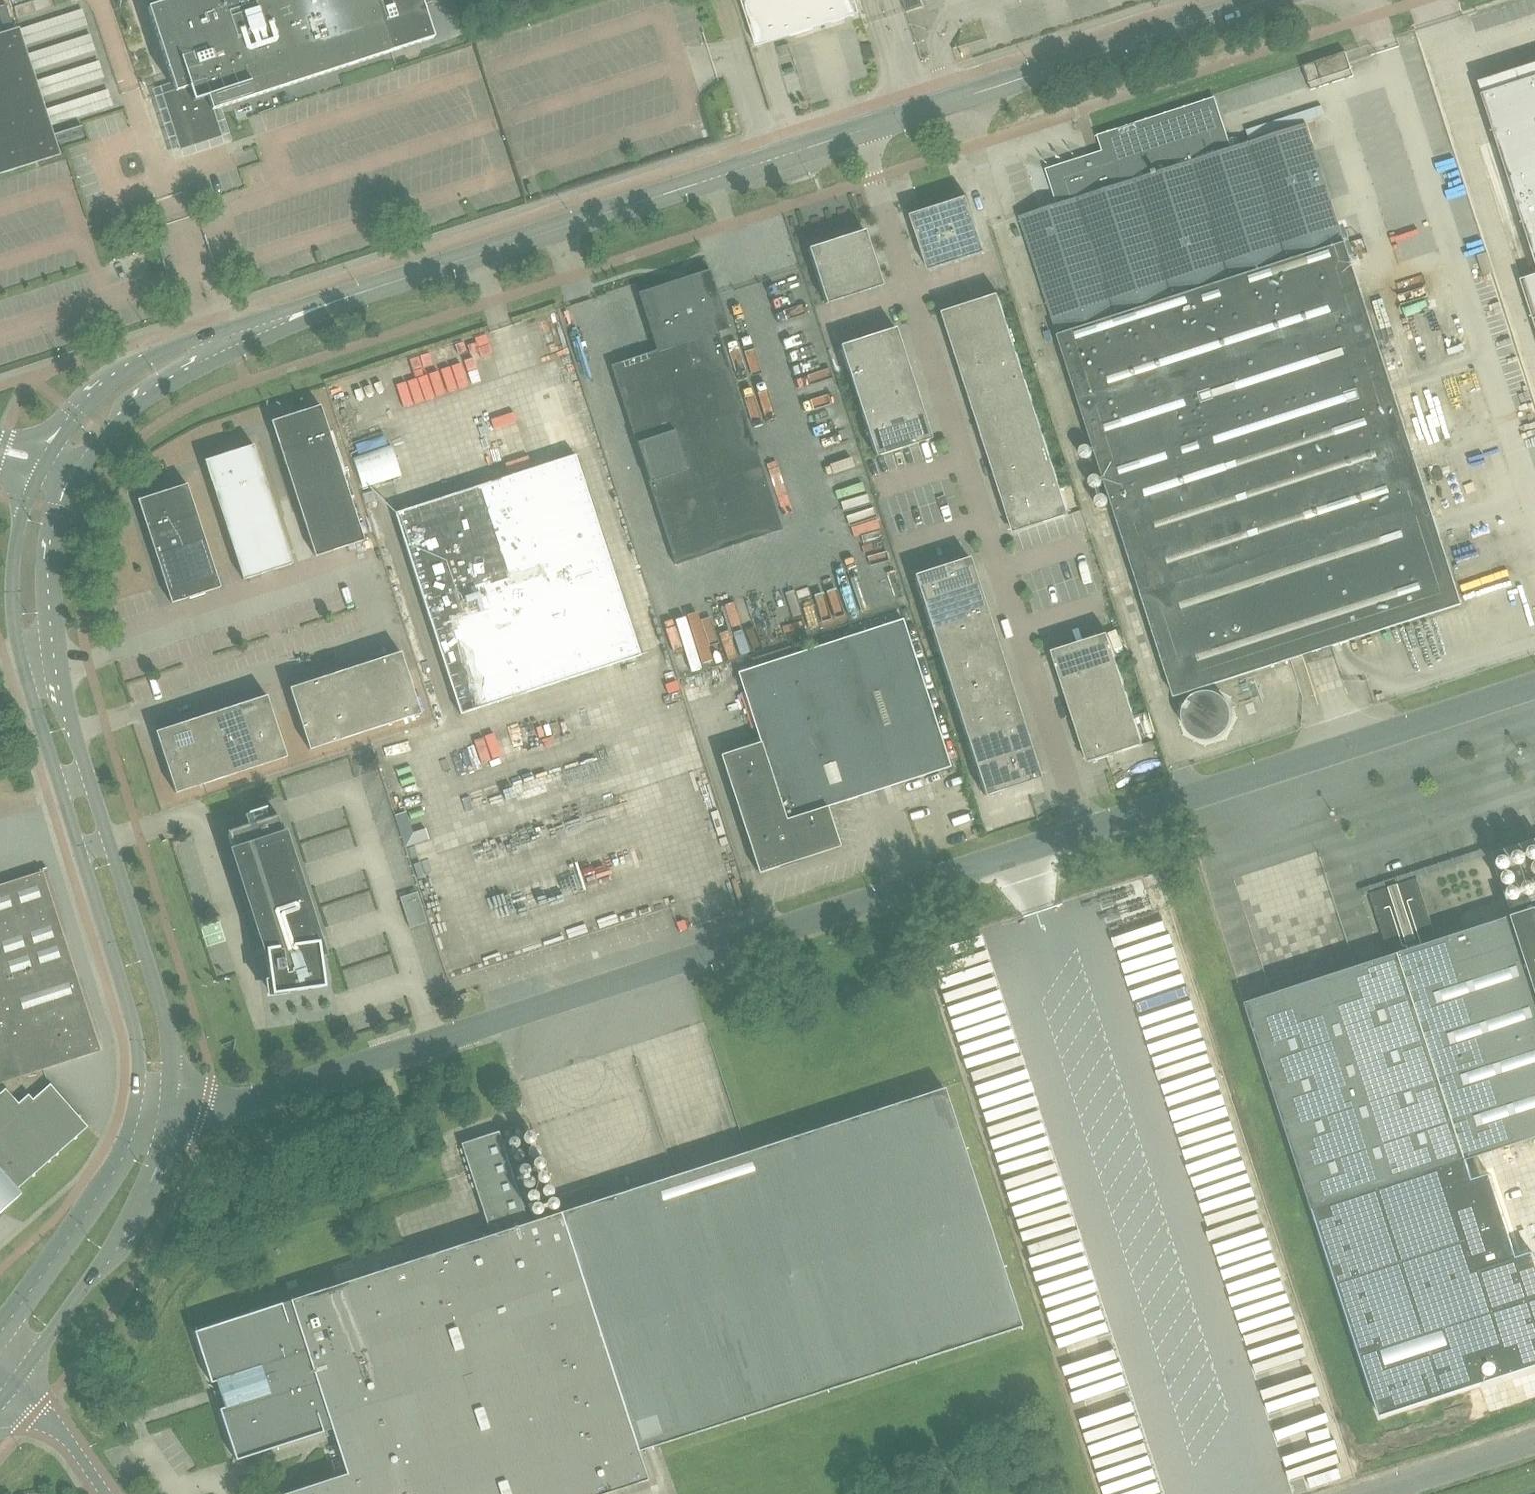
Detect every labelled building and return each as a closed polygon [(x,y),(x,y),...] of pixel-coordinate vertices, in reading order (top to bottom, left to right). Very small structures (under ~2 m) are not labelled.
[(147,7),(174,90),(161,94),(170,123),(184,118),(189,132),(217,123),(213,109),(433,38),(420,0),(169,0),(147,7)] [(860,14),(856,0),(742,0),(757,47),(860,14)] [(907,11),(922,6),(920,0),(903,0),(907,11)] [(19,27),(0,33),(0,174),(61,154),(19,27)] [(1353,76),(1346,52),(1303,66),(1311,89),(1353,76)] [(1527,71),(1517,69),(1479,81),(1483,94),(1482,94),(1534,259),(1534,68),(1527,71)] [(1043,208),(1020,216),(1023,225),(1057,331),(1101,468),(1103,473),(1175,696),(1291,659),(1303,655),(1332,646),(1334,645),(1462,604),(1424,488),(1388,376),(1387,373),(1343,239),(1342,237),(1323,177),(1306,123),(1230,147),(1214,99),(1099,136),(1103,151),(1047,169),(1058,202),(1043,208)] [(968,197),(939,206),(957,262),(985,253),(968,197)] [(911,215),(929,271),(957,262),(939,206),(911,215)] [(864,230),(836,239),(854,295),(882,286),(864,230)] [(836,239),(808,248),(825,304),(854,295),(836,239)] [(1483,275),(1493,272),(1487,252),(1477,255),(1483,275)] [(749,412),(744,414),(717,331),(726,328),(715,294),(709,272),(640,294),(657,351),(611,366),(639,455),(650,487),(638,491),(631,493),(656,571),(664,568),(694,558),(705,593),(735,584),(724,548),(781,529),(749,429),(754,427),(749,412)] [(1520,279),(1534,324),(1534,274),(1520,279)] [(942,312),(951,341),(1007,323),(998,294),(942,312)] [(951,341),(960,368),(1016,350),(1007,323),(951,341)] [(839,346),(848,374),(904,356),(895,328),(839,346)] [(960,368),(969,396),(1025,378),(1016,350),(960,368)] [(848,374),(857,401),(913,383),(904,356),(848,374)] [(969,396),(978,423),(1034,405),(1025,378),(969,396)] [(857,401),(866,429),(922,411),(913,383),(857,401)] [(364,540),(320,405),(285,416),(280,426),(273,428),(315,556),(364,540)] [(978,423),(986,450),(1042,432),(1034,405),(978,423)] [(508,465),(534,460),(523,411),(498,416),(508,465)] [(866,429),(874,456),(875,457),(931,439),(922,411),(866,429)] [(369,441),(380,478),(419,466),(408,430),(369,441)] [(986,450),(995,478),(1051,460),(1042,432),(986,450)] [(207,467),(243,579),(292,563),(253,444),(219,456),(214,465),(207,467)] [(640,655),(575,454),(395,513),(460,714),(640,655)] [(995,478),(1004,505),(1060,487),(1051,460),(995,478)] [(220,587),(220,586),(187,483),(152,495),(147,504),(140,507),(171,603),(220,587)] [(1069,515),(1060,487),(1004,505),(1013,533),(1069,515)] [(913,575),(922,603),(978,585),(969,557),(913,575)] [(922,603),(931,631),(986,612),(978,585),(922,603)] [(931,631),(939,658),(995,640),(986,612),(931,631)] [(902,619),(738,672),(761,745),(724,757),(760,869),(757,870),(758,873),(781,865),(780,862),(837,844),(825,807),(950,766),(902,619)] [(1052,651),(1061,679),(1117,661),(1107,633),(1052,651)] [(939,658),(948,685),(1004,667),(995,640),(939,658)] [(372,660),(392,722),(420,713),(400,651),(372,660)] [(345,669),(365,731),(392,722),(372,660),(345,669)] [(1061,679),(1070,706),(1125,688),(1117,661),(1061,679)] [(948,685),(957,712),(1013,694),(1004,667),(948,685)] [(317,678),(337,740),(365,731),(345,669),(317,678)] [(337,740),(317,678),(289,687),(309,749),(337,740)] [(1070,706),(1079,734),(1134,716),(1125,688),(1070,706)] [(957,712),(966,740),(1022,722),(1013,694),(957,712)] [(239,704),(259,766),(286,757),(266,695),(239,704)] [(211,713),(231,775),(259,766),(239,704),(211,713)] [(183,722),(203,784),(231,775),(211,713),(183,722)] [(1088,762),(1107,755),(1143,744),(1134,716),(1079,734),(1088,762)] [(155,731),(175,793),(203,784),(183,722),(155,731)] [(966,740),(975,767),(1030,749),(1022,722),(966,740)] [(1040,777),(1030,749),(975,767),(984,795),(1040,777)] [(456,796),(467,825),(515,807),(504,778),(456,796)] [(267,942),(268,947),(265,948),(271,994),(325,986),(318,940),(315,941),(313,928),(314,927),(278,814),(226,831),(263,944),(267,942)] [(432,817),(415,823),(418,832),(410,836),(433,898),(459,889),(432,817)] [(972,829),(972,830),(974,835),(974,836),(980,834),(980,833),(978,828),(972,829)] [(1245,1002),(1380,1415),(1534,1365),(1534,1258),(1533,1251),(1517,1256),(1490,1173),(1473,1179),(1467,1159),(1534,1136),(1534,839),(1492,853),(1511,908),(1520,905),(1523,912),(1427,943),(1425,936),(1435,933),(1417,877),(1369,893),(1387,948),(1397,945),(1399,952),(1356,966),(1271,993),(1246,1002),(1245,1002)] [(43,871),(0,885),(0,1082),(44,1068),(67,1061),(68,1065),(80,1061),(79,1057),(100,1050),(43,871)] [(1,1212),(19,1194),(16,1190),(87,1126),(50,1084),(33,1099),(29,1094),(18,1103),(6,1089),(0,1094),(0,1212),(1,1212)] [(331,1428),(346,1472),(282,1493),(599,1493),(647,1478),(637,1449),(660,1442),(1021,1325),(943,1086),(745,1151),(528,1221),(498,1130),(461,1142),(470,1171),(490,1234),(193,1330),(210,1381),(215,1380),(224,1406),(219,1408),(235,1459),(331,1428)]
